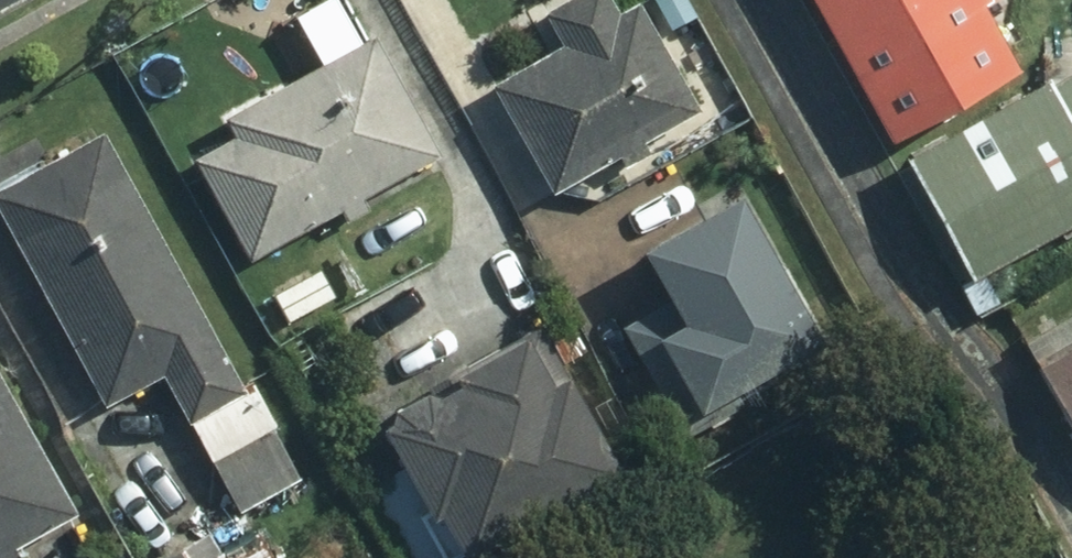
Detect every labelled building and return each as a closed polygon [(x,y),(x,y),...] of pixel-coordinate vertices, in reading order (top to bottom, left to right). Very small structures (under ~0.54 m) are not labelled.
[(491,85),(549,190),(614,154),(620,166),(643,153),(635,141),(692,110),(632,5),(610,15),(602,0),(566,0),(540,14),(559,47),(491,85)] [(683,0),(650,0),(666,28),(670,26),(679,42),(700,31),(683,0)] [(956,0),(795,0),(880,149),(1002,80),(956,0)] [(429,154),(366,42),(221,122),(230,139),(189,161),(243,259),(334,209),(340,221),(358,211),(351,198),(429,154)] [(886,170),(954,293),(1071,229),(1071,69),(886,170)] [(94,138),(0,189),(0,225),(100,405),(157,374),(206,459),(234,510),(292,479),(264,428),(265,426),(245,388),(234,393),(94,138)] [(712,206),(617,258),(646,312),(607,333),(666,441),(728,407),(720,392),(793,353),(712,206)] [(272,294),(286,321),(333,297),(319,271),(272,294)] [(453,557),(604,476),(553,384),(560,381),(533,330),(423,390),(430,401),(415,398),(383,415),(378,430),(371,433),(419,520),(430,515),(453,557)] [(1032,365),(1071,436),(1071,343),(1032,365)] [(3,548),(63,515),(0,403),(0,557),(9,557),(3,548)] [(165,557),(268,557),(254,533),(212,557),(202,537),(165,557)]
